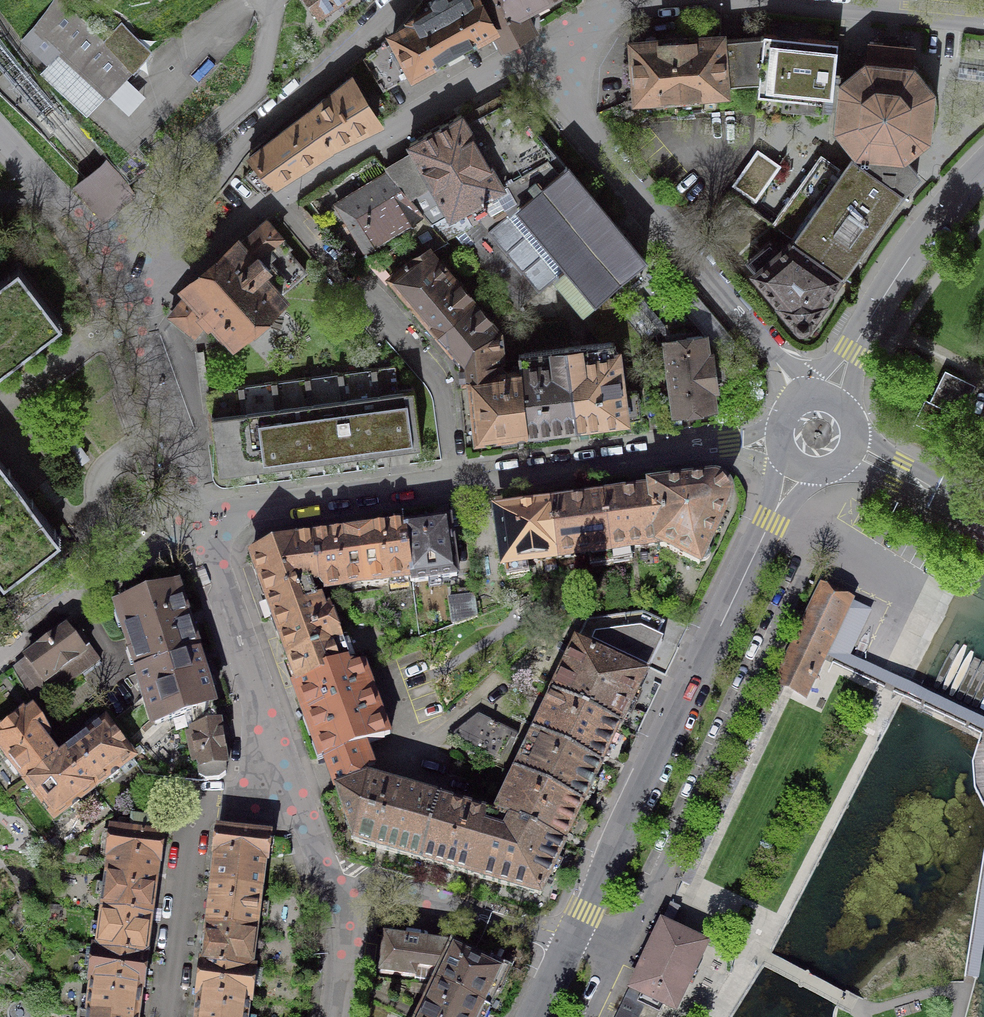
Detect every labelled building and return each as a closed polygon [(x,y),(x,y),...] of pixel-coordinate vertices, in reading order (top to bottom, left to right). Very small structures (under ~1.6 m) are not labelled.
[(133,66),(62,0),(55,0),(35,26),(22,40),(47,63),(59,50),(107,94),(114,87),(133,66)] [(319,12),(336,0),(310,0),(319,12)] [(394,37),(413,73),(414,73),(416,72),(416,71),(494,28),(480,0),(432,0),(435,6),(408,21),(411,25),(393,35),(394,37)] [(494,28),(504,47),(534,31),(524,12),(538,4),(546,0),(480,0),(494,28)] [(108,41),(132,64),(138,59),(145,54),(123,25),(108,41)] [(0,31),(0,60),(1,60),(9,70),(21,60),(12,50),(15,48),(0,31)] [(765,32),(764,36),(759,83),(758,93),(783,96),(783,95),(825,99),(825,100),(832,100),(834,80),(835,66),(829,65),(823,65),(825,39),(765,32)] [(721,36),(633,44),(635,71),(637,99),(660,97),(661,104),(671,104),(671,96),(725,92),(725,85),(722,39),(721,36)] [(725,85),(759,83),(764,36),(739,38),(722,39),(725,85)] [(413,73),(394,37),(363,59),(383,90),(385,89),(385,88),(399,81),(413,73)] [(868,61),(866,61),(842,81),(840,101),(837,127),(857,152),(861,153),(862,152),(870,153),(862,164),(902,192),(918,174),(904,157),(929,137),(933,90),(913,66),(911,65),(913,46),(891,44),(870,42),(868,61)] [(349,79),(251,155),(256,160),(248,170),(265,188),(333,144),(341,140),(377,123),(349,79)] [(834,80),(832,100),(840,101),(842,81),(834,80)] [(467,123),(502,184),(495,189),(504,205),(491,213),(493,216),(485,221),(483,217),(455,234),(518,309),(558,275),(581,302),(587,309),(606,292),(645,259),(640,253),(625,235),(566,165),(565,165),(510,100),(476,118),(467,123)] [(435,129),(409,144),(414,153),(386,169),(389,172),(423,212),(433,224),(446,239),(455,234),(483,217),(485,221),(493,216),(491,213),(504,205),(495,189),(502,184),(467,123),(462,114),(435,129)] [(768,160),(758,154),(736,185),(755,199),(777,167),(768,160)] [(773,224),(793,238),(843,273),(844,272),(843,272),(888,208),(890,205),(894,199),(898,194),(899,195),(902,192),(862,164),(853,158),(842,173),(839,170),(839,169),(821,156),(773,224)] [(97,170),(88,178),(108,202),(109,204),(113,209),(115,208),(128,198),(133,193),(107,162),(97,170)] [(389,172),(336,203),(350,226),(364,249),(421,214),(423,212),(389,172)] [(212,267),(194,284),(181,302),(172,314),(175,316),(172,319),(185,329),(187,326),(197,334),(205,323),(224,344),(305,271),(288,250),(290,247),(281,237),(282,236),(266,219),(250,233),(212,267)] [(438,332),(473,302),(430,252),(447,241),(446,239),(433,224),(376,259),(425,316),(438,332)] [(756,270),(754,271),(780,302),(779,303),(794,320),(796,320),(796,322),(800,326),(806,326),(810,322),(810,319),(812,319),(825,301),(823,300),(837,280),(841,274),(842,274),(843,273),(793,238),(792,239),(778,250),(770,240),(747,260),(756,270)] [(23,355),(24,356),(25,354),(24,353),(52,332),(53,333),(55,332),(54,330),(62,324),(18,267),(10,273),(9,272),(8,273),(9,275),(0,281),(0,372),(23,355)] [(648,342),(647,341),(631,322),(606,292),(587,309),(584,311),(610,342),(614,341),(628,359),(638,351),(648,342)] [(499,332),(473,302),(438,332),(459,357),(464,362),(466,378),(503,373),(503,372),(499,332)] [(631,322),(647,341),(653,336),(660,330),(644,311),(631,322)] [(677,327),(665,329),(667,340),(666,340),(675,410),(714,405),(711,387),(716,386),(715,376),(723,374),(723,368),(722,362),(713,364),(712,353),(707,354),(705,335),(686,337),(686,331),(678,332),(677,327)] [(567,347),(577,424),(583,423),(627,417),(627,416),(640,415),(637,389),(623,391),(618,351),(615,351),(614,341),(610,342),(567,347)] [(245,468),(254,467),(243,385),(208,390),(203,347),(197,348),(210,443),(215,442),(219,472),(245,468)] [(571,424),(577,424),(567,347),(521,353),(529,430),(571,424)] [(523,431),(529,430),(521,353),(519,353),(519,360),(520,360),(521,370),(503,372),(503,373),(466,378),(466,379),(472,378),(479,436),(523,431)] [(376,368),(387,449),(413,446),(421,445),(414,388),(398,390),(395,365),(376,368)] [(379,450),(387,449),(376,368),(343,372),(354,454),(379,450)] [(975,385),(945,370),(933,395),(929,402),(925,399),(920,408),(917,416),(952,433),(963,409),(967,402),(975,385)] [(343,372),(310,377),(320,458),(345,455),(354,454),(343,372)] [(312,459),(320,458),(310,377),(276,381),(287,463),(312,459)] [(276,381),(243,385),(254,467),(279,464),(287,463),(276,381)] [(4,582),(61,538),(55,530),(56,529),(55,528),(53,528),(32,500),(33,499),(32,498),(31,499),(9,471),(10,470),(9,468),(8,469),(0,459),(0,577),(4,582)] [(654,494),(661,546),(661,547),(699,565),(701,562),(702,562),(704,562),(706,561),(707,560),(708,559),(709,558),(710,557),(710,556),(710,554),(710,553),(710,552),(710,550),(709,549),(709,548),(708,547),(726,508),(727,505),(728,503),(728,500),(728,498),(727,496),(726,494),(725,492),(723,490),(721,489),(719,487),(717,487),(715,486),(712,486),(710,486),(681,490),(654,494)] [(661,546),(654,494),(652,494),(653,496),(646,497),(646,495),(638,496),(630,497),(631,499),(603,503),(611,565),(632,562),(630,550),(661,546)] [(590,568),(611,565),(603,503),(575,507),(574,504),(567,505),(559,506),(559,509),(551,510),(558,560),(588,556),(590,568)] [(527,564),(558,560),(551,510),(543,511),(543,508),(535,509),(528,511),(528,513),(499,517),(507,579),(529,576),(527,564)] [(406,527),(404,527),(412,583),(457,577),(449,521),(439,523),(406,527)] [(358,534),(365,586),(410,580),(411,583),(412,583),(404,527),(402,528),(395,529),(389,530),(389,529),(386,530),(373,532),(373,531),(370,532),(358,534)] [(315,539),(313,539),(320,586),(324,591),(365,586),(358,534),(353,534),(347,535),(344,535),(344,536),(331,537),(328,537),(328,538),(315,539)] [(273,619),(320,602),(320,600),(315,602),(309,585),(318,584),(320,586),(313,539),(304,540),(295,542),(294,541),(290,542),(291,544),(275,550),(274,548),(271,550),(272,551),(256,557),(255,556),(251,557),(252,562),(254,561),(258,571),(261,581),(259,581),(260,584),(262,583),(268,599),(266,599),(267,602),(269,602),(274,616),(272,617),(273,619)] [(139,672),(197,654),(189,630),(175,588),(118,607),(139,672)] [(850,602),(822,588),(809,616),(778,681),(806,694),(828,647),(850,602)] [(449,600),(453,626),(477,617),(474,589),(465,590),(457,591),(458,598),(449,600)] [(297,684),(299,684),(356,662),(347,638),(339,641),(328,611),(324,612),(320,602),(273,619),(273,620),(275,620),(278,627),(281,635),(279,635),(280,638),(282,638),(289,657),(287,658),(288,661),(290,660),(297,681),(296,681),(297,684)] [(870,611),(860,606),(850,602),(828,647),(849,657),(870,611)] [(576,646),(551,697),(620,729),(645,678),(638,675),(641,669),(663,623),(643,614),(588,621),(576,646)] [(87,642),(73,623),(27,657),(28,658),(15,668),(35,705),(52,692),(54,695),(100,660),(87,642)] [(197,654),(139,672),(146,696),(155,724),(213,706),(205,680),(197,654)] [(981,715),(913,682),(849,657),(847,665),(981,730),(983,734),(983,716),(981,715)] [(383,738),(356,662),(299,684),(302,689),(304,695),(302,695),(326,759),(327,758),(331,770),(362,756),(359,747),(383,738)] [(147,715),(141,698),(146,696),(139,672),(130,675),(123,680),(98,699),(111,715),(109,716),(132,746),(151,728),(147,715)] [(619,731),(620,729),(551,697),(533,735),(600,768),(601,766),(600,766),(604,758),(617,730),(619,731)] [(127,750),(134,758),(134,759),(144,774),(206,780),(219,780),(226,775),(226,764),(223,747),(219,724),(213,706),(155,724),(155,725),(151,728),(132,746),(127,750)] [(27,784),(59,759),(58,758),(43,739),(51,734),(34,707),(24,715),(23,713),(18,718),(0,731),(0,751),(1,750),(27,782),(26,783),(27,784)] [(513,734),(477,717),(453,736),(501,759),(507,747),(513,734)] [(66,752),(94,789),(109,778),(111,778),(115,775),(119,772),(119,770),(134,758),(127,750),(105,721),(66,752)] [(586,798),(600,768),(533,735),(515,774),(516,775),(581,806),(582,806),(586,798)] [(80,800),(94,789),(66,752),(58,758),(59,759),(27,784),(54,820),(70,808),(72,808),(76,805),(79,802),(80,800)] [(421,861),(438,802),(438,801),(367,781),(365,782),(362,773),(368,771),(362,756),(331,770),(339,791),(337,791),(355,842),(383,850),(421,861)] [(566,836),(581,806),(516,775),(497,814),(563,844),(566,836)] [(429,863),(469,874),(486,816),(438,802),(421,861),(429,863)] [(564,845),(563,844),(497,814),(495,819),(486,816),(469,874),(477,877),(540,895),(564,845)] [(109,871),(155,877),(156,867),(157,864),(158,864),(162,838),(143,835),(144,823),(119,820),(117,832),(112,831),(108,858),(111,858),(109,871)] [(214,885),(260,890),(263,861),(266,861),(269,837),(219,831),(216,855),(218,855),(217,862),(214,885)] [(104,911),(150,917),(154,885),(155,877),(109,871),(104,911)] [(209,924),(255,930),(260,890),(214,885),(213,892),(209,924)] [(970,989),(978,990),(983,947),(983,890),(970,989)] [(95,950),(146,957),(146,956),(145,956),(149,924),(150,917),(104,911),(99,950),(95,949),(95,950)] [(666,919),(633,988),(683,1012),(717,943),(703,936),(666,919)] [(254,971),(254,969),(250,969),(255,930),(209,924),(208,932),(204,963),(202,963),(202,964),(254,971)] [(434,984),(487,1009),(505,971),(454,947),(450,945),(385,936),(380,968),(380,972),(397,975),(415,977),(416,967),(432,970),(440,973),(434,984)] [(91,982),(142,988),(145,964),(146,957),(95,950),(91,982)] [(198,995),(250,1002),(254,971),(202,964),(201,971),(198,995)] [(119,1016),(138,1016),(139,1012),(141,989),(142,989),(142,988),(91,982),(91,983),(92,983),(88,1013),(119,1016)] [(487,1009),(434,984),(423,1008),(420,1007),(417,1013),(415,1016),(483,1016),(487,1009)] [(249,1003),(250,1002),(198,995),(198,996),(199,997),(196,1016),(247,1016),(249,1003)]
